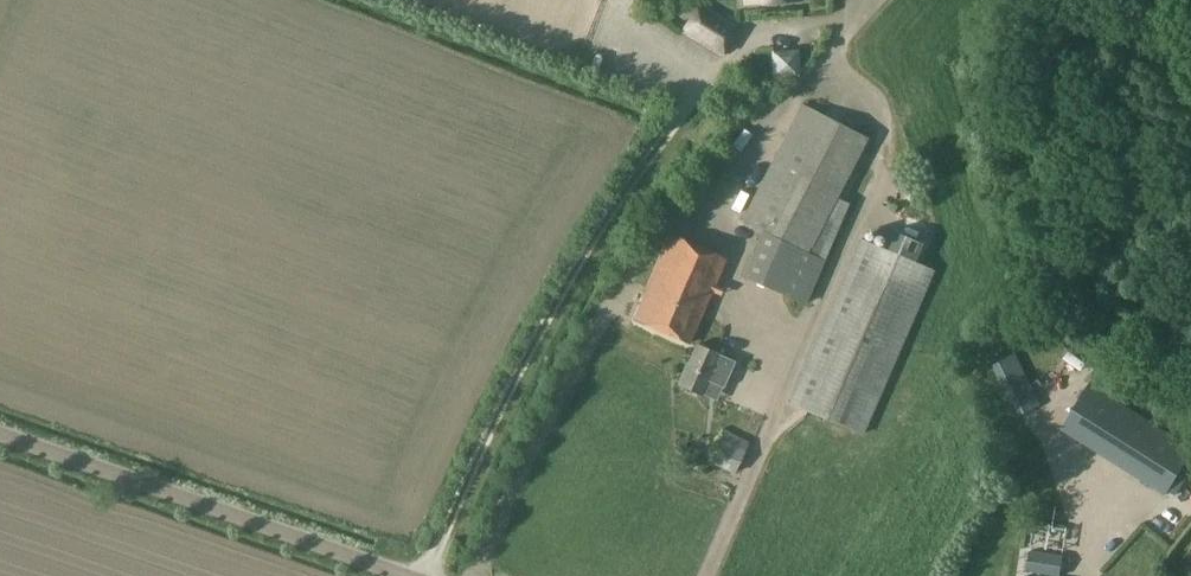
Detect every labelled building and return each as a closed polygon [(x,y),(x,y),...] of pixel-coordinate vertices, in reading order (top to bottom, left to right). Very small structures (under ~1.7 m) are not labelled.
[(681,34),(701,47),(720,59),(740,25),(701,2),(681,34)] [(766,62),(773,78),(800,66),(794,50),(766,62)] [(808,253),(838,198),(868,137),(801,103),(740,223),(760,232),(808,253)] [(715,160),(729,165),(735,148),(721,143),(715,160)] [(808,253),(760,232),(741,277),(805,305),(825,260),(849,203),(838,198),(808,253)] [(887,249),(913,261),(920,244),(894,233),(887,249)] [(725,258),(669,234),(633,319),(689,343),(725,258)] [(935,270),(913,261),(887,249),(860,238),(788,402),(863,435),(935,270)] [(696,344),(678,385),(701,395),(707,381),(724,388),(736,361),(696,344)] [(992,365),(1017,418),(1041,406),(1015,353),(992,365)] [(1061,430),(1165,496),(1190,454),(1190,446),(1089,382),(1061,430)] [(708,461),(734,473),(749,441),(722,429),(708,461)] [(1029,550),(1026,571),(1055,575),(1061,575),(1064,556),(1029,550)]
